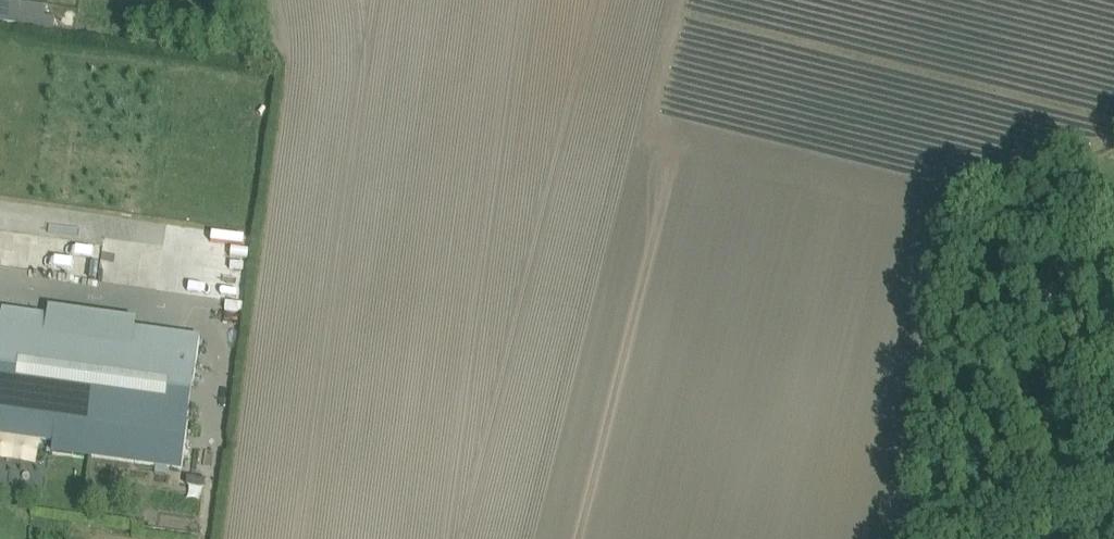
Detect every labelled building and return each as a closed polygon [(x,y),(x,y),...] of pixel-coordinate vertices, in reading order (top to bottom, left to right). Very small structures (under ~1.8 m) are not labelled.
[(54,28),(55,19),(46,17),(47,4),(24,1),(24,0),(0,0),(0,21),(54,28)] [(206,281),(208,235),(164,234),(163,280),(206,281)] [(54,442),(53,449),(183,466),(190,413),(194,385),(198,359),(90,344),(94,314),(49,308),(48,316),(5,311),(0,345),(0,434),(54,442)]
